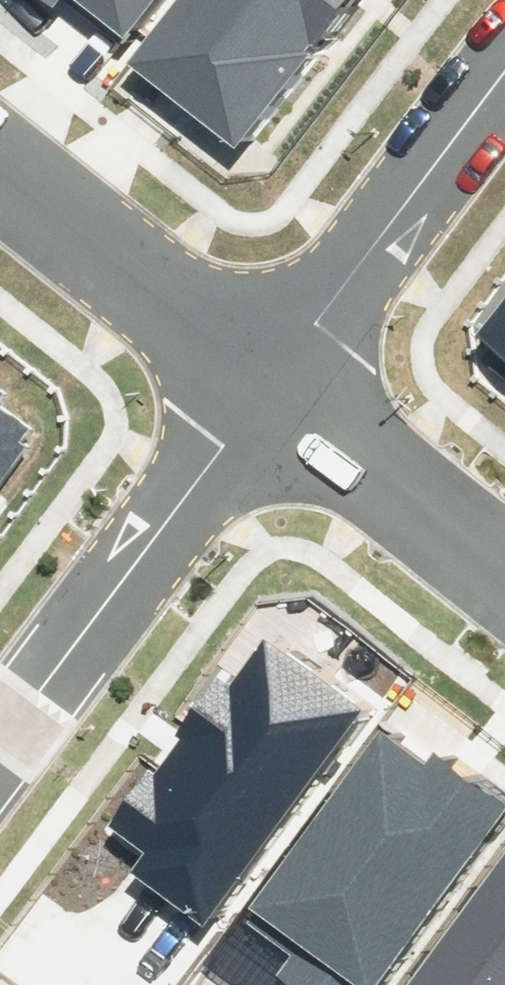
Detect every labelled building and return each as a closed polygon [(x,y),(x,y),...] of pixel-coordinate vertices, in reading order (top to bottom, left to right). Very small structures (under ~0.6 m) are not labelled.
[(132,61),(233,141),(345,0),(180,0),(132,61)] [(480,334),(504,355),(504,304),(480,334)] [(202,931),(365,707),(264,635),(231,680),(221,673),(177,733),(182,737),(155,774),(147,769),(107,825),(142,851),(125,875),(202,931)] [(432,746),(419,762),(380,733),(249,908),(255,912),(247,923),(294,958),(282,975),(295,984),(385,984),(504,826),(504,800),(432,746)] [(397,984),(504,984),(504,840),(397,984)]
